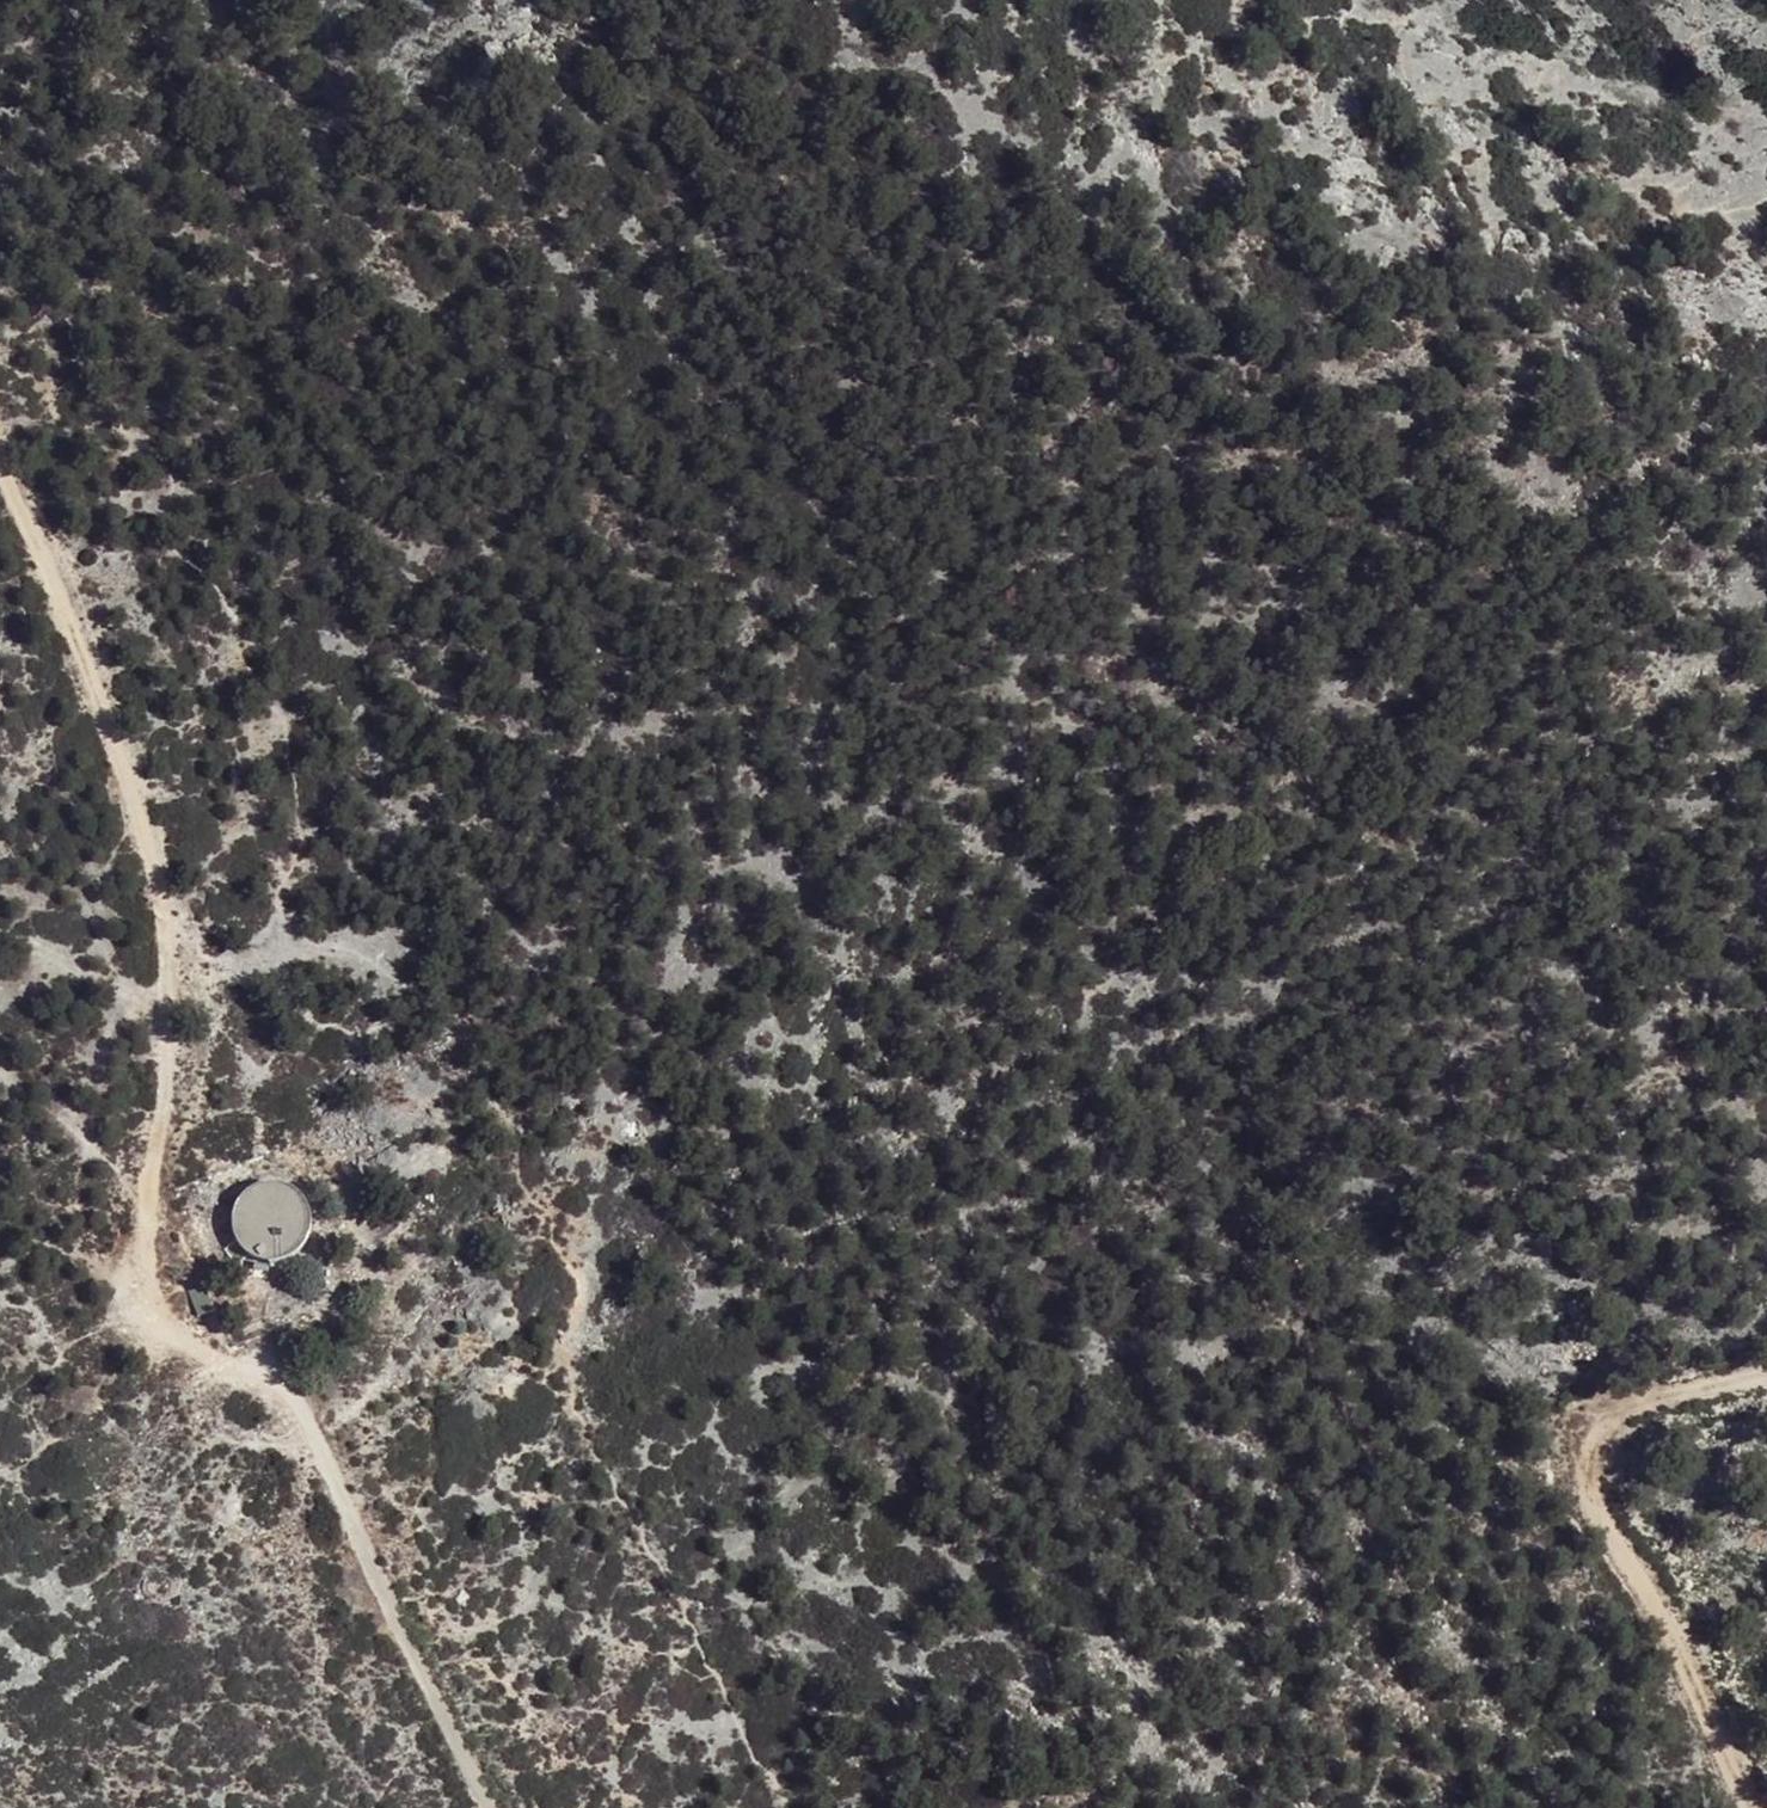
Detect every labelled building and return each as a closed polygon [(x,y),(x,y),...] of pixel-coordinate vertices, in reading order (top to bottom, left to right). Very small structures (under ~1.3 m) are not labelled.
[(249,1252),(251,1253),(257,1257),(263,1259),(269,1260),(275,1261),(282,1260),(288,1258),(293,1256),(299,1252),(303,1248),(307,1243),(310,1237),(312,1231),(314,1225),(314,1219),(313,1212),(311,1206),(308,1201),(305,1196),(300,1191),(295,1187),(289,1184),(283,1183),(277,1182),(271,1182),(265,1183),(258,1185),(253,1188),(248,1191),(243,1196),(240,1201),(237,1207),(235,1213),(234,1219),(235,1225),(236,1232),(238,1238),(239,1239),(240,1242),(242,1245),(244,1246),(245,1248),(246,1249),(247,1250),(248,1250),(249,1252)] [(240,1263),(251,1253),(249,1252),(248,1250),(247,1250),(246,1249),(245,1248),(244,1246),(242,1245),(240,1242),(239,1239),(238,1238),(226,1246),(240,1263)]
